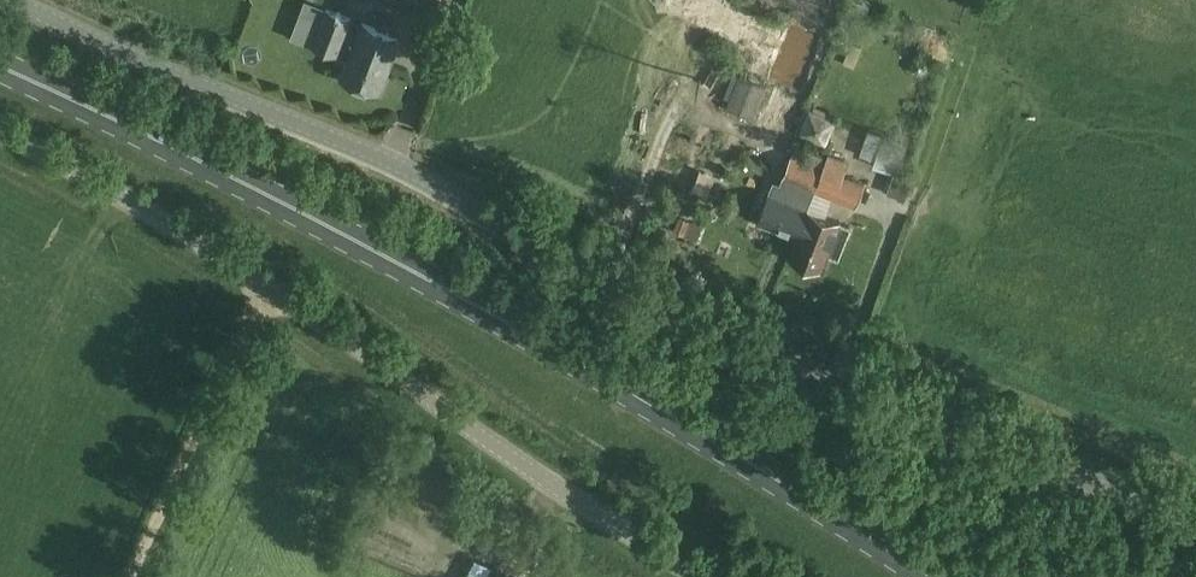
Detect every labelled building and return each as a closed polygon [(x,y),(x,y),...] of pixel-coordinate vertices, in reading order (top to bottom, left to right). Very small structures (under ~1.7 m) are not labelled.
[(320,0),(297,0),(291,17),(313,24),(320,0)] [(412,11),(416,0),(384,0),(412,11)] [(325,6),(310,45),(338,55),(353,17),(325,6)] [(362,23),(342,76),(379,91),(400,38),(362,23)] [(839,49),(847,52),(850,44),(850,42),(843,39),(839,49)] [(730,109),(753,117),(763,88),(741,80),(730,109)] [(826,146),(837,119),(809,108),(798,134),(826,146)] [(886,133),(875,162),(896,170),(907,140),(886,133)] [(793,156),(777,195),(807,208),(810,209),(817,191),(857,206),(866,182),(844,174),(849,160),(829,153),(824,166),(823,167),(793,156)] [(797,236),(807,208),(777,195),(771,192),(759,221),(797,236)] [(810,209),(807,208),(797,236),(799,237),(791,255),(822,268),(832,241),(842,246),(850,226),(840,222),(810,209)] [(349,480),(345,488),(353,493),(358,485),(349,480)] [(513,576),(494,568),(490,576),(513,576)]
